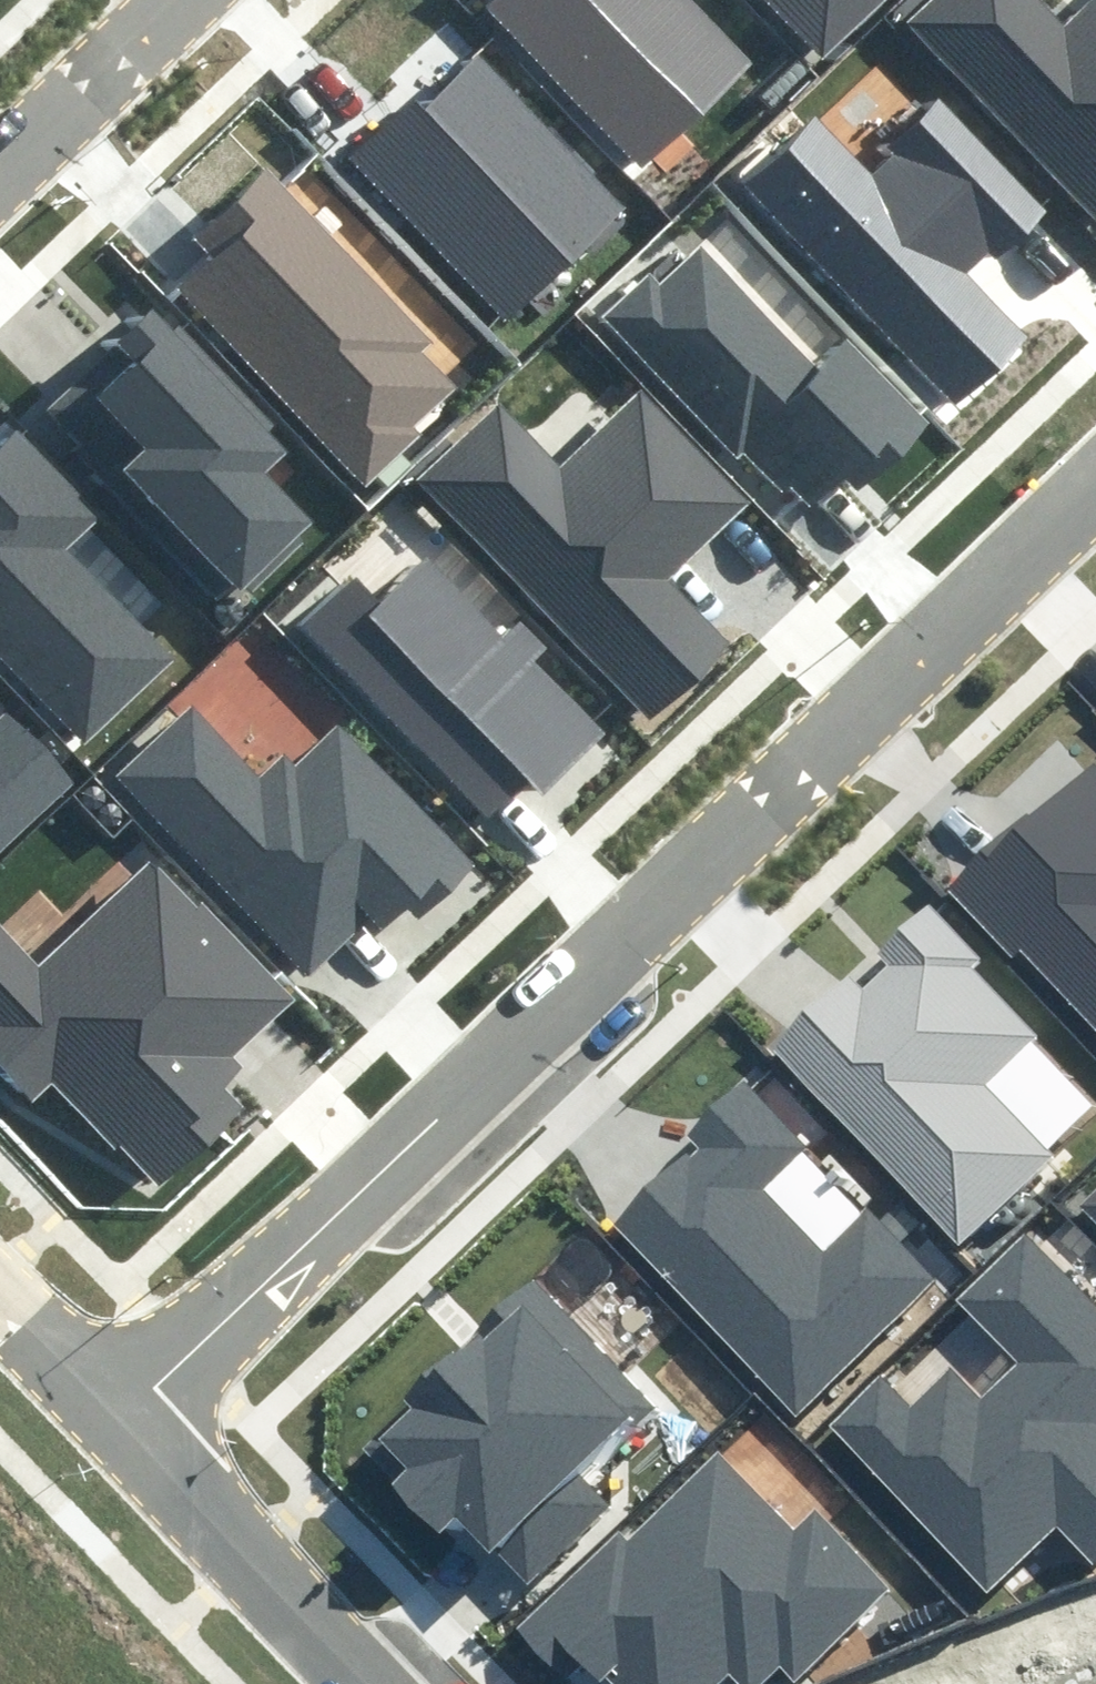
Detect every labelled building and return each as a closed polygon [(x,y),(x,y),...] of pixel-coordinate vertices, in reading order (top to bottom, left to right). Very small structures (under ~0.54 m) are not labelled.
[(693,0),(491,0),(489,3),(644,167),(754,64),(693,0)] [(821,60),(883,0),(763,0),(821,60)] [(1056,0),(930,0),(903,27),(1095,222),(1095,0),(1087,0),(1071,15),(1056,0)] [(630,208),(480,48),(358,160),(508,321),(630,208)] [(1037,211),(942,109),(871,174),(811,110),(736,180),(953,410),(1029,340),(968,275),(1037,211)] [(439,340),(267,166),(192,239),(211,259),(175,294),(365,488),(458,398),(419,359),(439,340)] [(819,366),(705,244),(617,325),(787,506),(798,496),(819,518),(879,462),(891,475),(937,433),(849,339),(819,366)] [(287,447),(156,305),(110,347),(126,363),(97,389),(152,450),(128,471),(238,591),(307,528),(258,474),(287,447)] [(746,501),(641,394),(564,469),(497,401),(410,486),(645,724),(726,645),(664,582),(746,501)] [(83,746),(177,658),(69,544),(99,516),(12,425),(0,436),(0,658),(83,746)] [(499,627),(427,552),(382,596),(353,567),(298,620),(489,816),(531,776),(540,785),(599,727),(533,659),(545,648),(512,614),(499,627)] [(81,777),(10,704),(0,713),(0,855),(81,777)] [(479,864),(341,726),(296,770),(280,754),(262,772),(196,705),(119,781),(308,972),(364,917),(375,928),(404,900),(423,919),(479,864)] [(949,887),(1015,957),(1024,949),(1095,1024),(1095,754),(1093,751),(949,887)] [(84,802),(86,805),(89,807),(93,808),(97,808),(100,807),(103,805),(105,801),(106,798),(106,794),(104,791),(101,788),(98,787),(94,786),(91,787),(88,789),(85,791),(84,794),(84,798),(84,802)] [(101,820),(103,823),(106,825),(110,826),(113,827),(117,825),(120,823),(122,820),(123,816),(122,812),(120,809),(118,806),(114,805),(111,804),(107,805),(104,807),(102,809),(100,813),(100,816),(101,820)] [(151,851),(41,956),(1,915),(0,916),(0,1072),(31,1104),(57,1079),(155,1181),(230,1111),(203,1084),(293,999),(151,851)] [(989,963),(931,904),(882,951),(892,961),(863,988),(848,973),(766,1051),(963,1255),(1066,1156),(997,1086),(1046,1039),(981,971),(989,963)] [(808,1150),(743,1083),(687,1137),(695,1146),(616,1222),(801,1410),(939,1275),(863,1197),(822,1237),(771,1185),(808,1150)] [(1086,1203),(1095,1213),(1095,1194),(1086,1203)] [(1031,1234),(957,1305),(1014,1365),(977,1401),(947,1370),(911,1404),(883,1375),(829,1427),(991,1595),(1061,1528),(1095,1564),(1095,1302),(1031,1234)] [(655,1406),(543,1284),(380,1433),(405,1459),(385,1478),(437,1535),(454,1520),(527,1599),(620,1514),(582,1472),(655,1406)] [(722,1444),(526,1632),(572,1680),(588,1665),(606,1683),(714,1683),(729,1670),(743,1683),(763,1683),(779,1668),(795,1683),(808,1683),(902,1593),(818,1506),(800,1524),(722,1444)]
